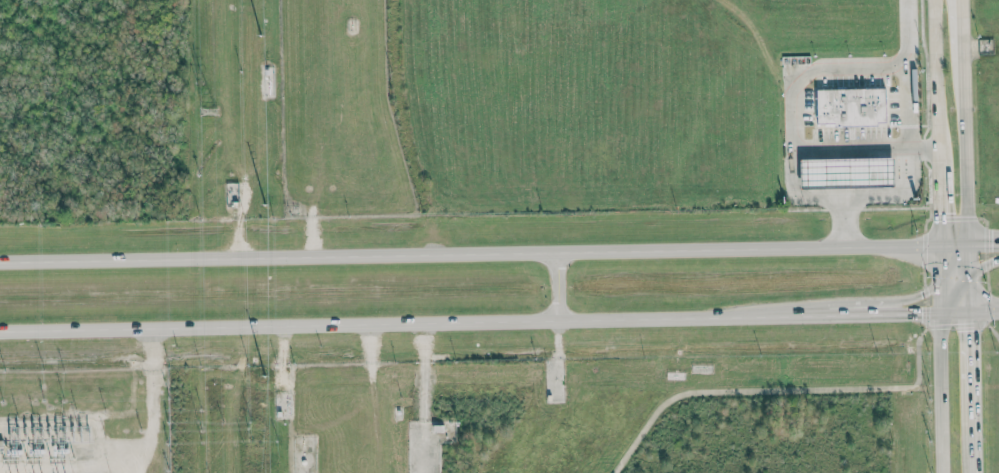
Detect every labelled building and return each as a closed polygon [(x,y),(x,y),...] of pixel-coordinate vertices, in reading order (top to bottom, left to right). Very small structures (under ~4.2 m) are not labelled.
[(884,88),(815,90),(816,126),(877,125),(877,123),(885,122),(884,88)] [(799,160),(800,188),(894,185),(893,157),(799,160)]
